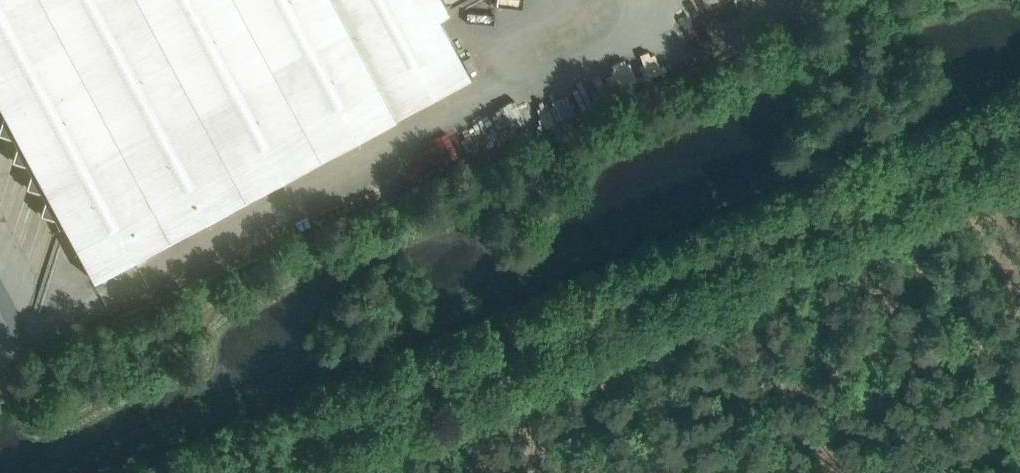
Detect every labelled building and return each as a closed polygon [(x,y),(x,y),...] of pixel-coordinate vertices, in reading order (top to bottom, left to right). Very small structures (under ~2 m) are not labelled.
[(5,113),(0,128),(0,133),(12,137),(17,146),(13,159),(26,163),(31,173),(27,186),(40,190),(45,200),(41,213),(55,217),(60,227),(64,224),(94,280),(470,78),(439,19),(449,14),(442,0),(0,0),(0,104),(5,113)]
